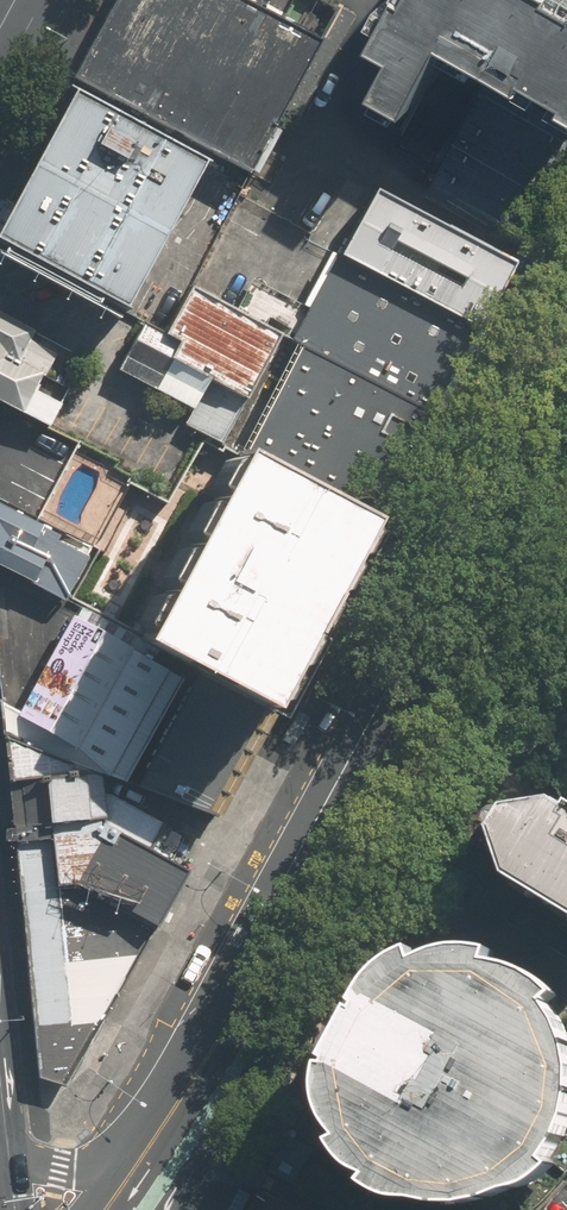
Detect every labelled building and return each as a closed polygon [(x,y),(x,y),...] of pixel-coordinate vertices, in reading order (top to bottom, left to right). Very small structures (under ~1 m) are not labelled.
[(237,0),(115,0),(72,79),(249,175),(321,45),(237,0)] [(566,74),(566,0),(410,0),(400,19),(427,34),(410,67),(436,80),(466,21),(566,74)] [(495,63),(428,191),(524,241),(566,159),(566,101),(495,63)] [(71,93),(30,167),(0,223),(0,243),(130,314),(168,244),(210,169),(71,93)] [(336,257),(478,332),(513,265),(415,213),(371,190),(336,257)] [(298,344),(433,415),(464,357),(478,332),(332,255),(321,276),(288,339),(298,344)] [(281,334),(190,283),(163,332),(140,320),(114,367),(194,411),(187,425),(202,433),(220,443),(281,334)] [(80,358),(0,314),(0,401),(44,424),(80,358)] [(270,399),(243,454),(375,523),(405,468),(433,415),(298,344),(270,399)] [(243,454),(142,645),(188,669),(197,673),(274,714),(375,523),(243,454)] [(0,506),(0,558),(67,594),(94,552),(0,506)] [(188,669),(142,645),(78,611),(18,712),(105,761),(131,775),(188,669)] [(218,821),(274,714),(197,673),(140,781),(218,821)] [(99,771),(102,766),(105,761),(18,712),(0,702),(0,712),(2,733),(99,771)] [(99,771),(2,733),(37,1080),(65,1087),(162,913),(176,888),(185,872),(143,849),(158,823),(104,793),(101,782),(99,771)] [(487,832),(503,878),(566,922),(566,802),(554,793),(501,802),(487,832)] [(504,964),(436,951),(356,995),(312,1087),(353,1167),(416,1192),(512,1191),(566,1154),(566,1006),(565,1000),(504,964)] [(314,1149),(288,1135),(268,1170),(294,1185),(314,1149)]
